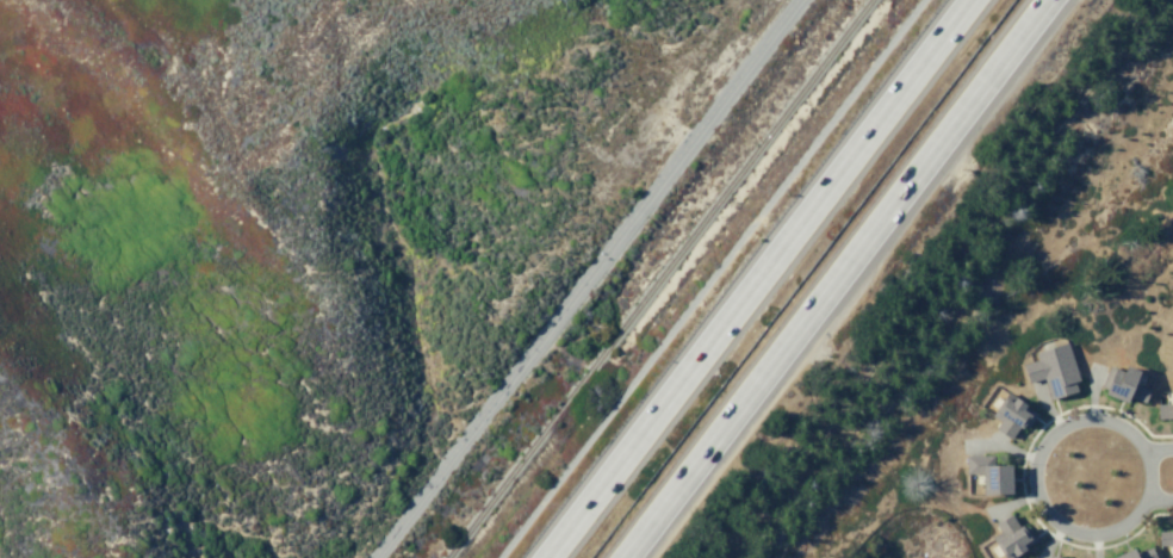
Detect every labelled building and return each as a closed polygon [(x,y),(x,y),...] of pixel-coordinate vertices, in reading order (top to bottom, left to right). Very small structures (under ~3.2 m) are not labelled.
[(1066,342),(1078,380),(1073,382),(1076,391),(1049,399),(1042,377),(1028,382),(1022,362),(1036,358),(1034,352),(1066,342)] [(1107,365),(1123,372),(1125,365),(1140,371),(1135,384),(1149,389),(1143,403),(1129,397),(1127,403),(1104,393),(1106,389),(1099,386),(1107,365)] [(1006,391),(1026,404),(1025,407),(1036,413),(1026,427),(1023,426),(1020,428),(1017,426),(1008,439),(993,428),(999,421),(991,415),(1006,391)] [(1156,403),(1172,403),(1172,417),(1156,417),(1156,403)] [(992,465),(1011,464),(1012,494),(982,495),(981,472),(966,473),(964,455),(992,454),(992,465)] [(1025,548),(1010,557),(1004,557),(989,537),(999,531),(994,523),(1010,513),(1018,526),(1022,525),(1024,527),(1026,526),(1035,539),(1024,546),(1025,548)] [(1156,531),(1172,530),(1172,544),(1158,545),(1156,531)] [(1149,547),(1155,557),(1111,557),(1132,547),(1136,553),(1149,547)]
